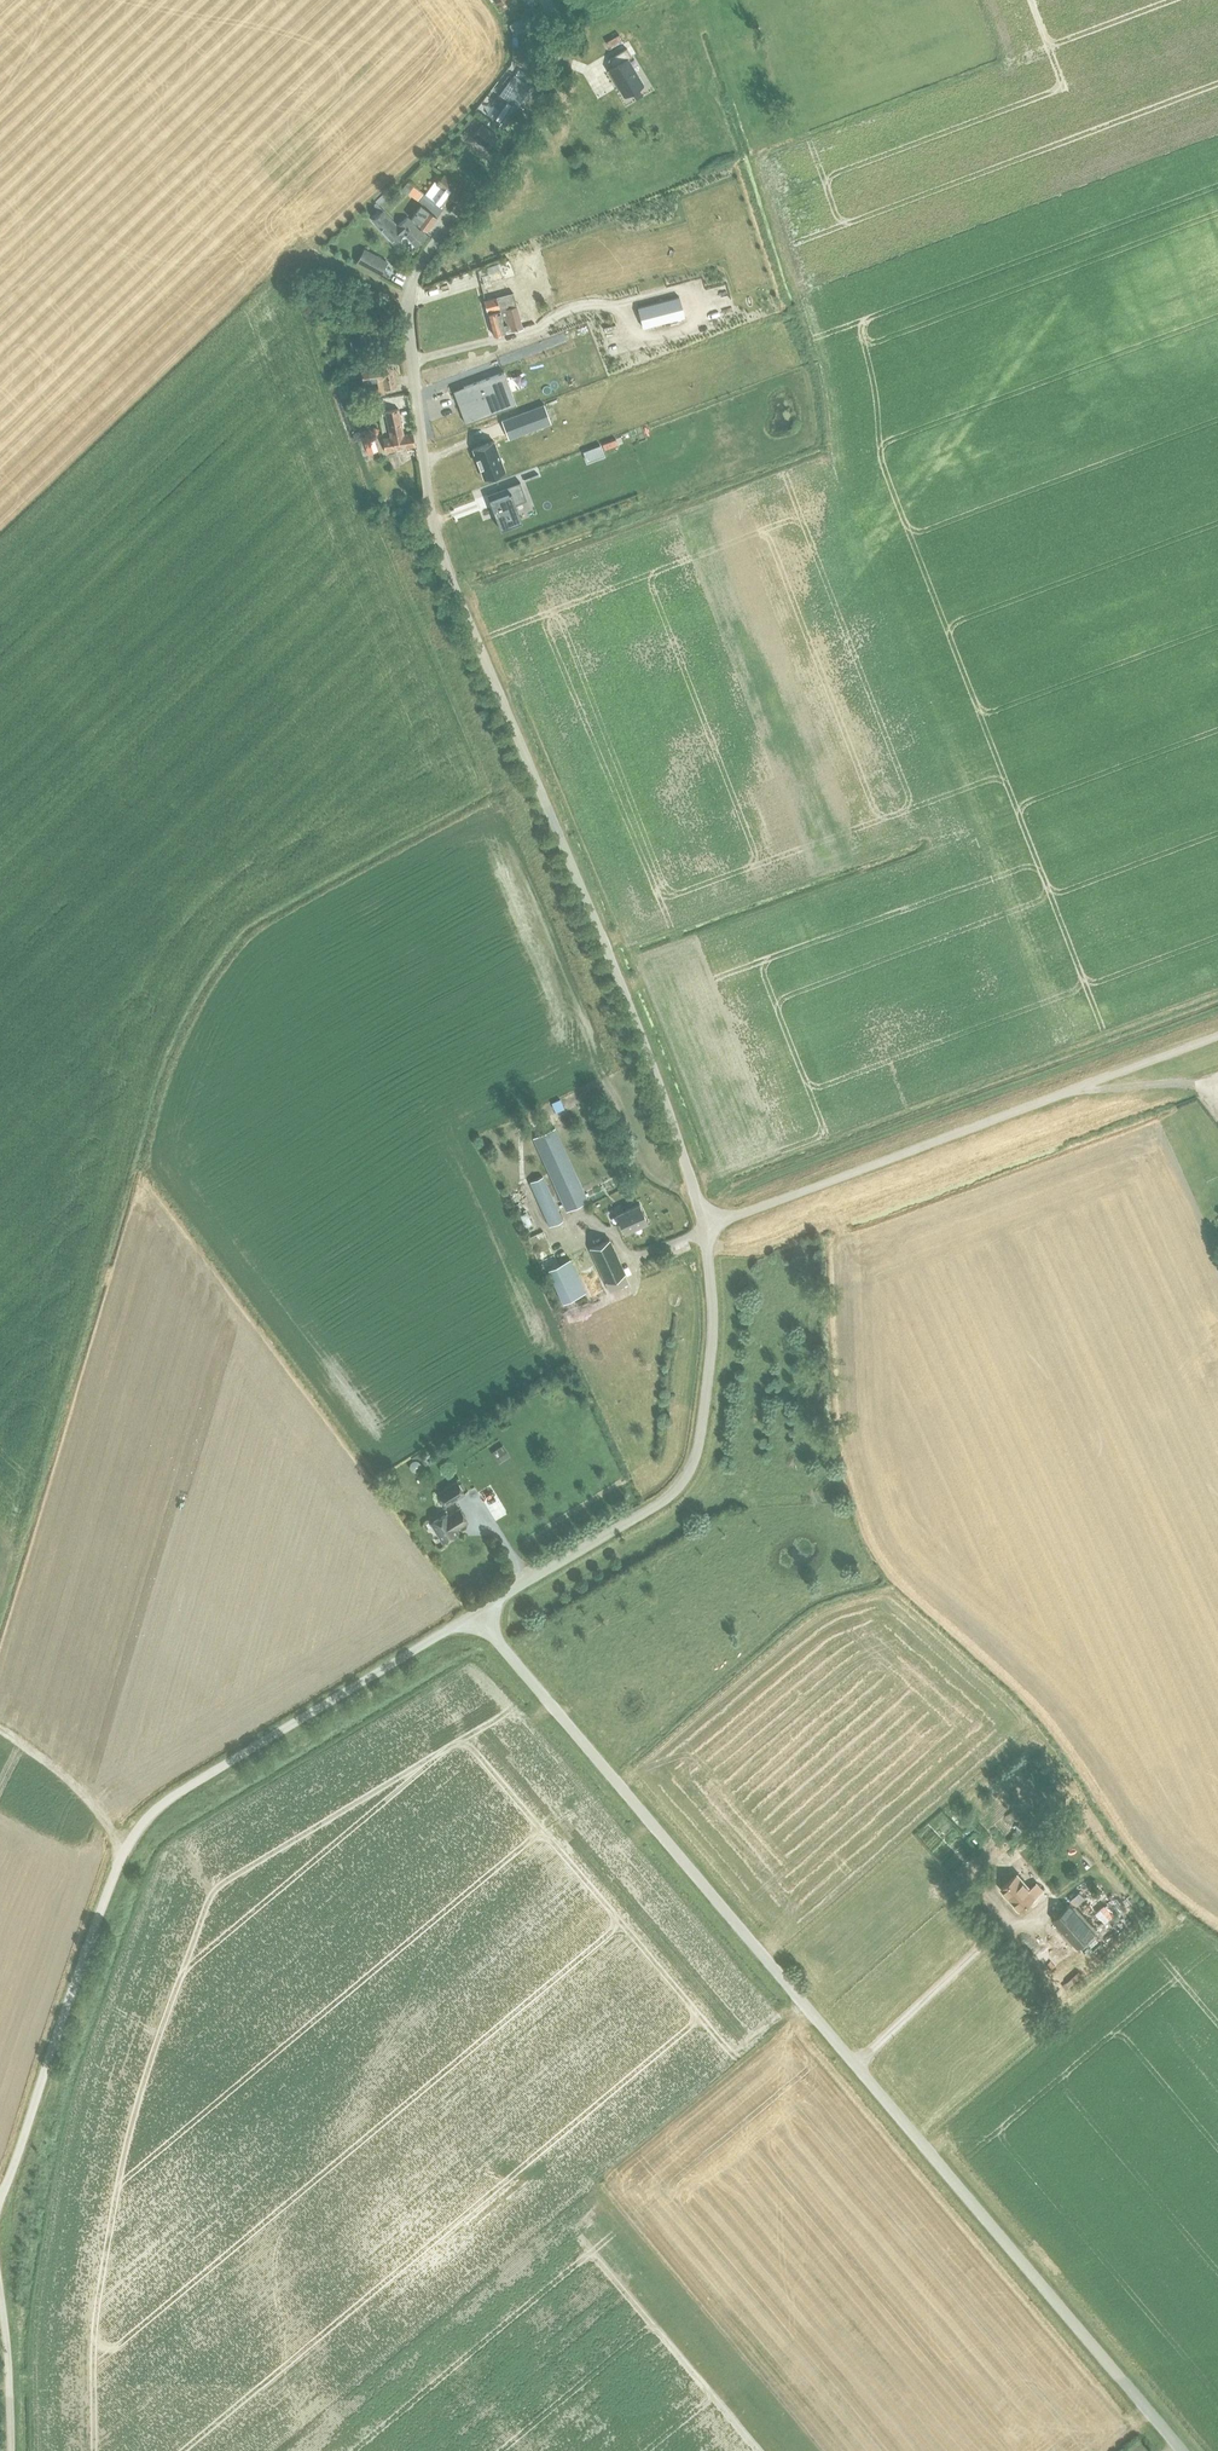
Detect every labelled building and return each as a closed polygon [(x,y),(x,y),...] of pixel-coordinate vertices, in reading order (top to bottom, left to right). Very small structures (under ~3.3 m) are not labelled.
[(623,6),(626,20),(633,19),(630,4),(623,6)] [(527,15),(509,24),(514,33),(532,24),(527,15)] [(627,48),(608,59),(613,66),(609,69),(625,96),(643,85),(628,59),(632,56),(627,48)] [(494,118),(504,126),(518,106),(517,105),(530,85),(514,75),(499,93),(492,103),(500,109),(494,118)] [(472,136),(488,148),(497,136),(482,124),(472,136)] [(425,194),(444,207),(445,208),(454,196),(460,187),(443,175),(437,183),(434,181),(425,194)] [(422,203),(411,218),(427,230),(443,207),(424,193),(418,201),(422,203)] [(393,242),(398,238),(404,233),(416,246),(428,235),(422,229),(419,231),(412,223),(409,219),(407,217),(397,225),(389,216),(378,226),(393,242)] [(677,238),(702,228),(700,222),(674,232),(677,238)] [(363,250),(356,264),(379,277),(387,262),(363,250)] [(501,282),(503,290),(517,285),(515,278),(501,282)] [(494,335),(522,328),(513,292),(485,300),(494,335)] [(679,296),(638,307),(643,327),(684,316),(679,296)] [(363,375),(363,377),(364,377),(365,383),(380,380),(381,387),(396,385),(392,359),(380,361),(381,366),(363,369),(364,375),(363,375)] [(504,371),(453,390),(466,423),(517,404),(504,371)] [(544,403),(501,419),(508,438),(551,422),(544,403)] [(391,437),(383,438),(385,451),(413,446),(415,446),(414,440),(413,432),(411,433),(404,434),(399,408),(385,411),(391,437)] [(494,440),(473,448),(484,478),(505,470),(494,440)] [(520,481),(487,494),(493,509),(495,509),(502,527),(500,528),(500,529),(522,521),(522,520),(519,520),(512,502),(524,498),(518,483),(520,482),(520,481)] [(564,1092),(555,1097),(561,1106),(569,1101),(564,1092)] [(534,1137),(567,1210),(588,1200),(556,1127),(534,1137)] [(529,1182),(549,1226),(563,1220),(542,1176),(529,1182)] [(616,1214),(624,1232),(647,1222),(639,1203),(616,1214)] [(554,1252),(553,1240),(548,1240),(548,1234),(535,1234),(536,1245),(542,1245),(542,1253),(554,1252)] [(590,1248),(609,1291),(629,1282),(609,1239),(590,1248)] [(585,1291),(570,1258),(548,1268),(563,1302),(585,1291)] [(500,1457),(509,1451),(504,1443),(495,1449),(500,1457)] [(465,1493),(457,1481),(439,1492),(446,1504),(465,1493)] [(468,1521),(460,1508),(448,1515),(447,1513),(431,1522),(443,1541),(458,1532),(456,1528),(468,1521)] [(1018,1873),(1001,1888),(1020,1909),(1036,1895),(1037,1893),(1043,1889),(1037,1883),(1031,1888),(1018,1873)] [(1070,1899),(1076,1907),(1086,1898),(1080,1891),(1070,1899)] [(1052,1919),(1077,1947),(1094,1932),(1069,1904),(1052,1919)] [(1148,1910),(1149,1919),(1164,1917),(1162,1908),(1148,1910)]
